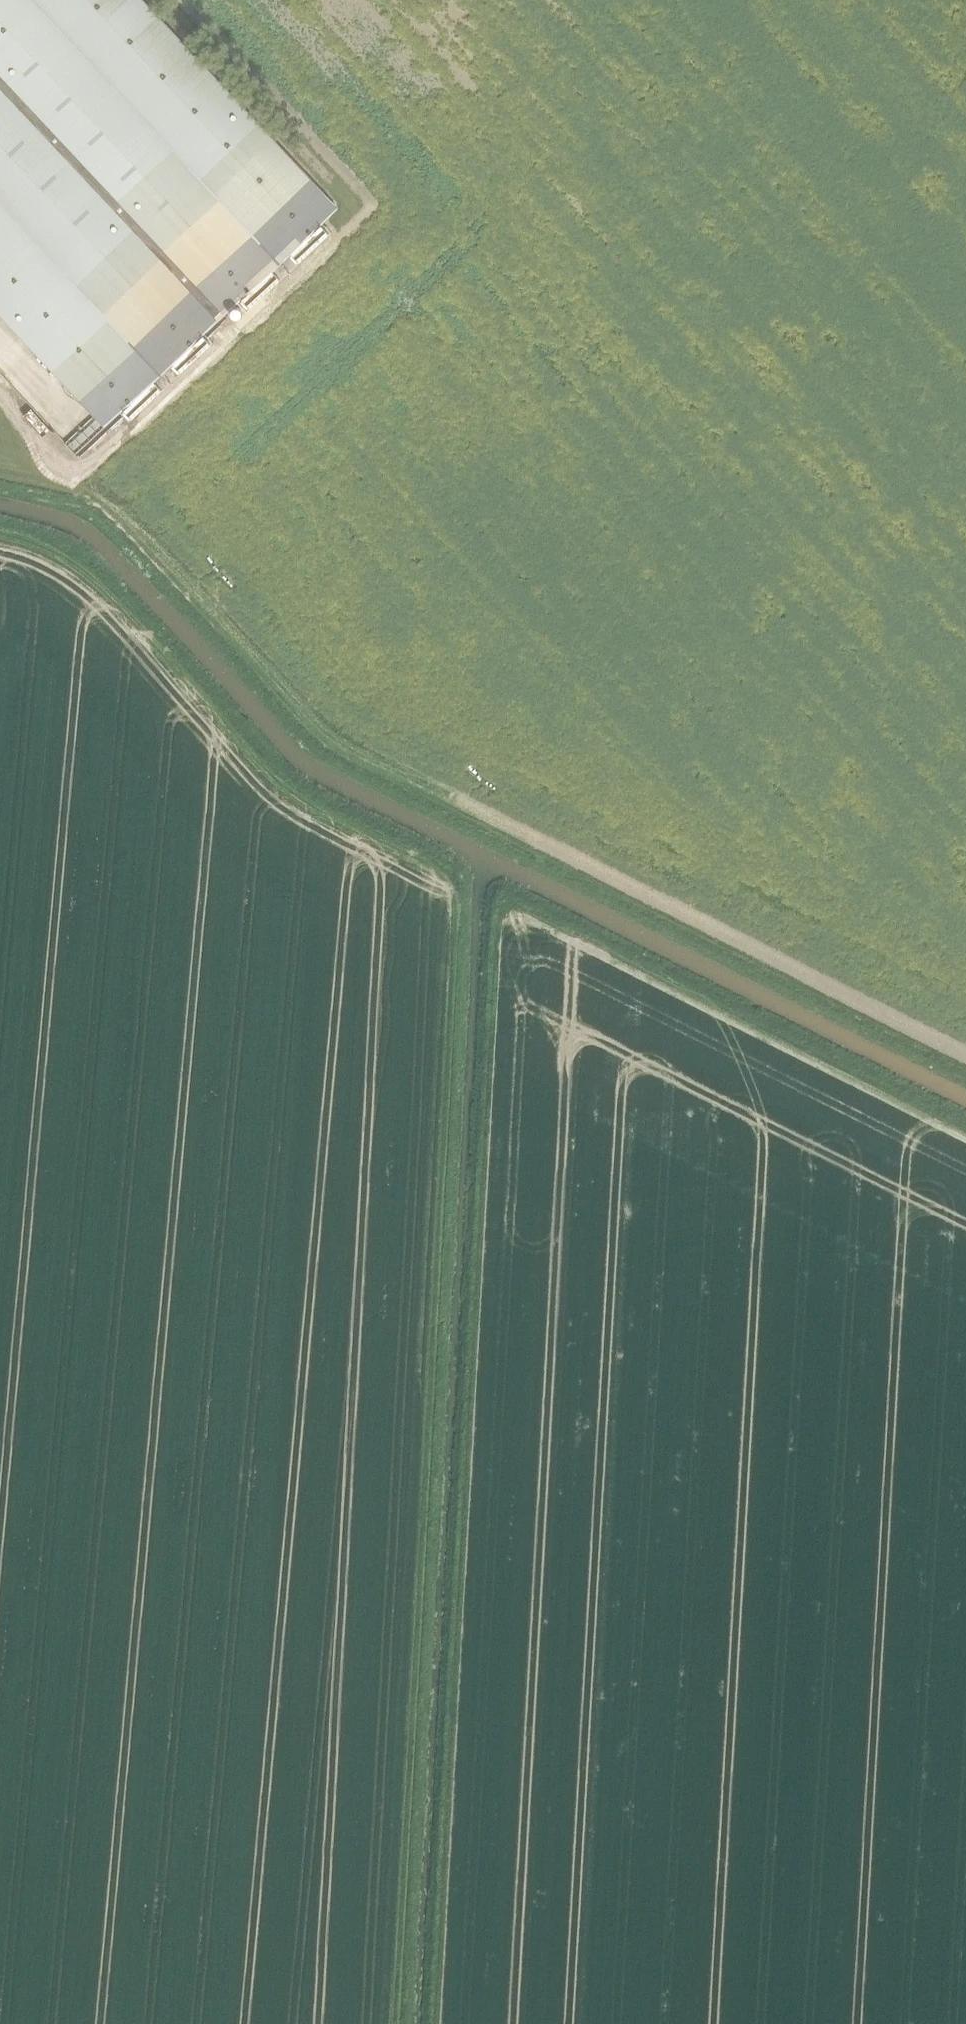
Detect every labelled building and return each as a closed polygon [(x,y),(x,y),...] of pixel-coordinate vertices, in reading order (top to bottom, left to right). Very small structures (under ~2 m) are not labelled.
[(142,0),(0,0),(0,84),(222,311),(334,205),(142,0)] [(229,318),(222,311),(0,84),(0,315),(108,431),(229,318)]
